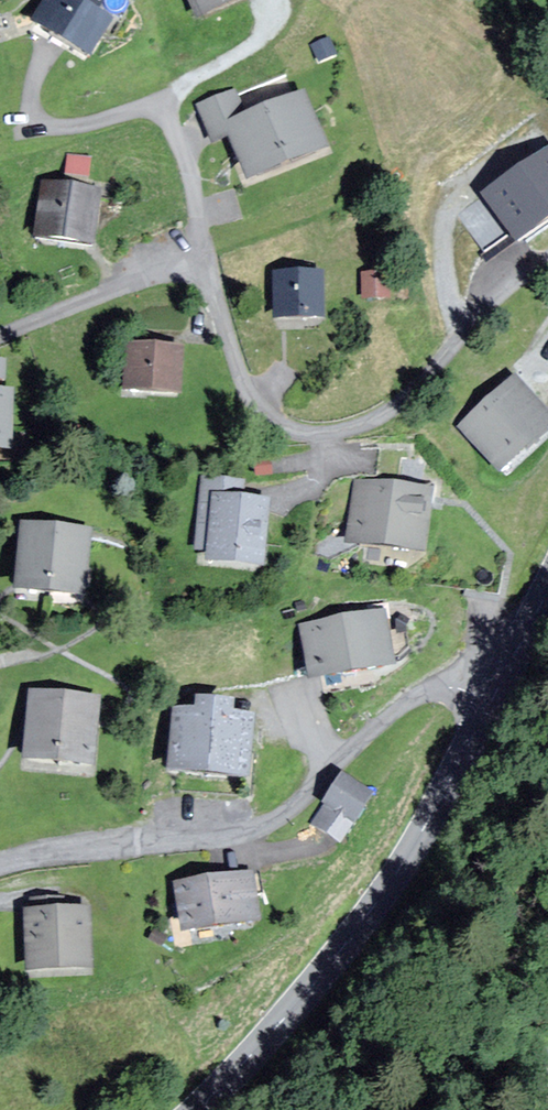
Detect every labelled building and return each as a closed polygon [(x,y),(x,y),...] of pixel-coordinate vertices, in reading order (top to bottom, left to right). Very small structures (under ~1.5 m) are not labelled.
[(74,0),(48,0),(34,25),(90,56),(110,21),(74,0)] [(201,19),(245,0),(193,0),(201,19)] [(333,56),(327,41),(314,46),(320,61),(333,56)] [(235,92),(199,107),(214,143),(229,137),(247,183),(254,181),(326,152),(304,96),(245,119),(235,92)] [(486,193),(517,234),(547,211),(547,147),(486,193)] [(98,193),(43,186),(36,238),(90,246),(98,193)] [(323,275),(273,278),(276,320),(325,317),(323,275)] [(386,298),(385,275),(364,276),(365,299),(386,298)] [(180,356),(127,352),(125,390),(177,393),(180,356)] [(461,430),(499,472),(547,427),(547,418),(515,382),(461,430)] [(10,395),(0,395),(0,453),(8,453),(10,395)] [(243,483),(203,480),(196,549),(208,550),(207,563),(261,568),(267,504),(241,502),(243,483)] [(430,494),(357,484),(348,544),(421,554),(430,494)] [(86,534),(25,529),(20,592),(82,597),(86,534)] [(383,616),(302,630),(311,683),(392,669),(383,616)] [(96,702),(31,696),(25,763),(90,768),(96,702)] [(196,718),(175,716),(170,775),(208,778),(245,781),(250,724),(231,722),(232,710),(197,707),(196,718)] [(372,799),(343,778),(323,805),(326,807),(313,825),(340,844),(372,799)] [(249,877),(177,887),(184,935),(256,925),(249,877)] [(87,913),(26,916),(28,973),(89,970),(87,913)]
